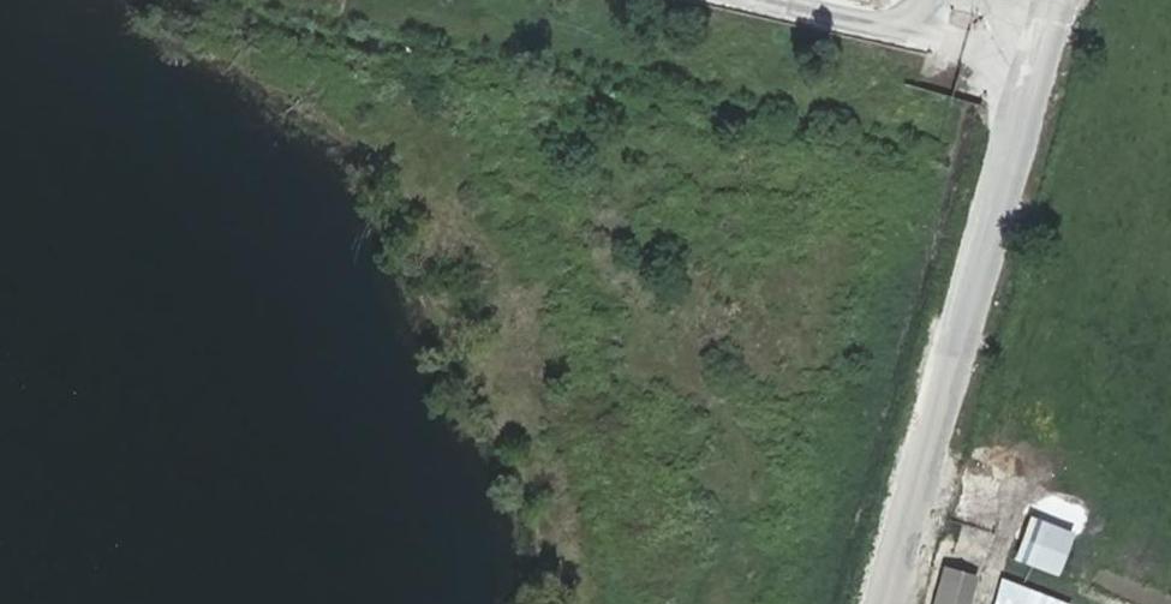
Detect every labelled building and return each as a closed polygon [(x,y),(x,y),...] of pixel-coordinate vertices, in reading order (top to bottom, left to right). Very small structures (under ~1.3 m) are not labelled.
[(1025,517),(1014,563),(1057,573),(1068,528),(1025,517)] [(979,578),(947,569),(938,603),(972,603),(979,578)] [(1069,603),(998,577),(988,603),(1068,603),(1069,603)]
